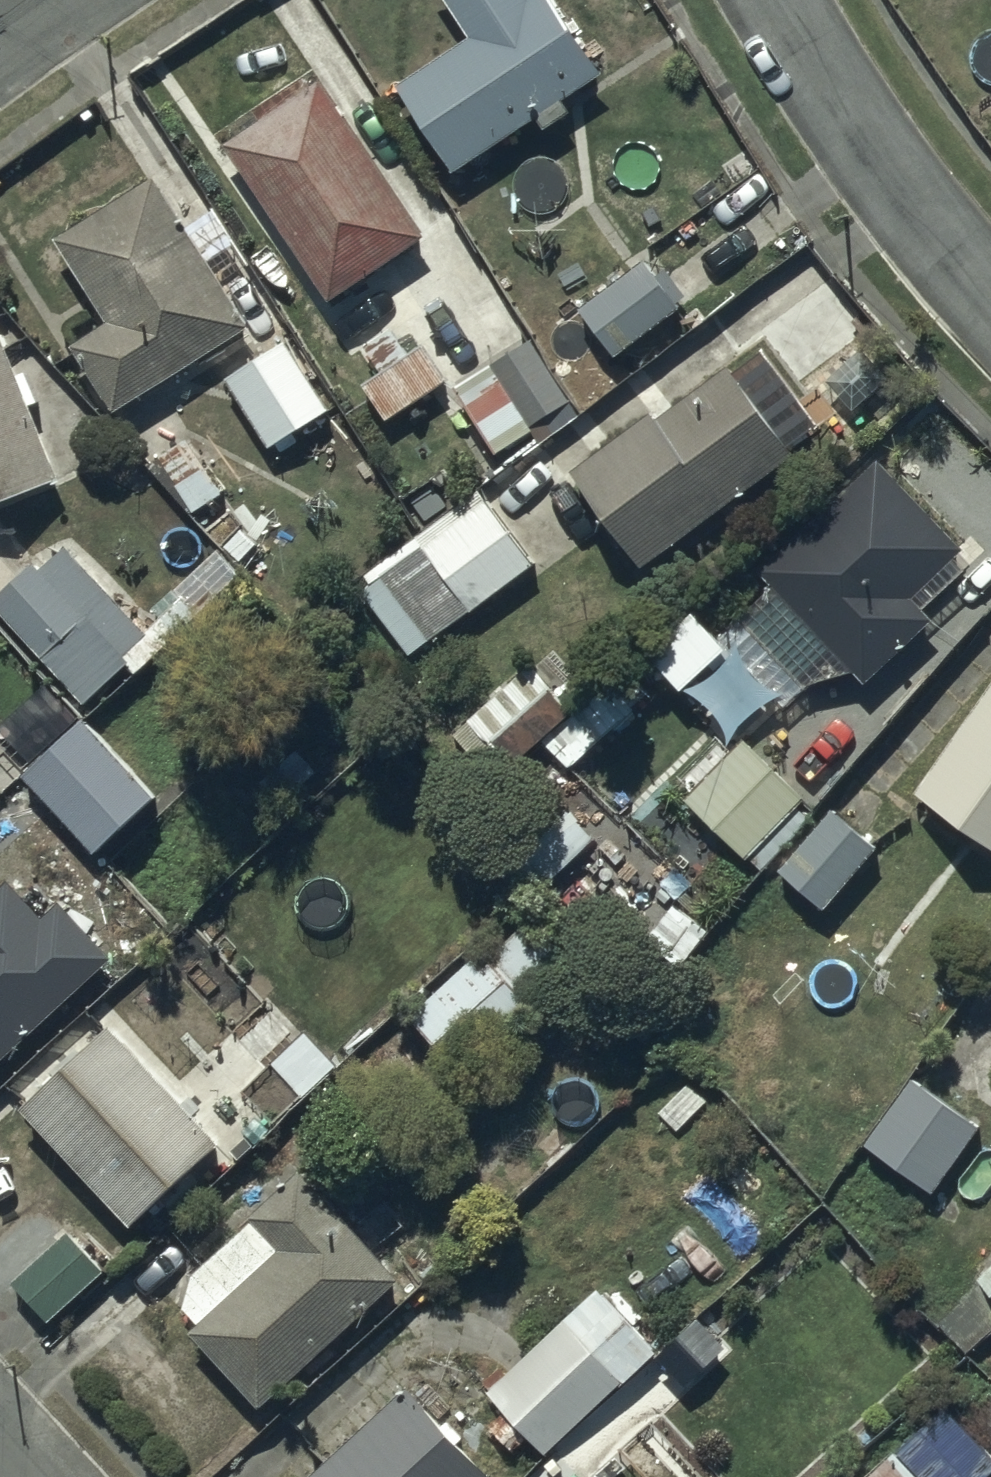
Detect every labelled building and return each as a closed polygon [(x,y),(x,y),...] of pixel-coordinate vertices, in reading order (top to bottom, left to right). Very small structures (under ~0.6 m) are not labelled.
[(466,24),(393,72),(450,159),(534,104),(543,118),(569,101),(562,89),(601,64),(560,0),(450,0),(466,24)] [(421,221),(318,69),(224,132),(327,285),(421,221)] [(182,216),(152,165),(53,227),(105,311),(70,332),(114,402),(145,383),(151,393),(173,380),(166,369),(247,318),(219,272),(249,254),(213,197),(182,216)] [(641,252),(579,300),(617,350),(679,301),(641,252)] [(379,363),(359,377),(383,412),(444,369),(421,336),(409,344),(391,319),(363,339),(379,363)] [(0,326),(0,499),(59,476),(32,406),(39,403),(27,372),(20,376),(0,326)] [(282,329),(222,368),(267,439),(327,400),(282,329)] [(529,329),(451,375),(492,445),(530,423),(528,418),(568,395),(529,329)] [(643,553),(789,446),(724,358),(657,408),(651,399),(572,457),(643,553)] [(222,486),(189,431),(158,450),(191,506),(195,504),(196,506),(218,493),(215,490),(222,486)] [(966,536),(876,446),(758,563),(772,578),(738,612),(814,688),(849,654),(867,671),(932,607),(913,588),(966,536)] [(431,630),(531,554),(478,484),(415,532),(421,540),(384,568),(431,630)] [(66,543),(0,605),(0,610),(89,704),(157,640),(66,543)] [(726,638),(691,599),(646,640),(681,679),(726,638)] [(573,705),(528,656),(466,712),(510,762),(573,705)] [(911,781),(990,838),(990,668),(911,781)] [(27,770),(24,773),(99,854),(162,796),(88,715),(80,723),(69,711),(17,759),(27,770)] [(773,851),(808,813),(795,799),(804,790),(741,730),(683,792),(743,849),(725,869),(741,885),(773,851)] [(808,813),(773,851),(823,899),(879,841),(828,792),(808,813)] [(69,913),(52,928),(15,888),(0,902),(0,1078),(120,968),(69,913)] [(458,1063),(532,995),(525,987),(582,935),(558,909),(537,929),(523,914),(488,947),(482,940),(407,1008),(458,1063)] [(220,1143),(110,1023),(21,1105),(131,1225),(220,1143)] [(911,1070),(863,1135),(930,1184),(978,1119),(911,1070)] [(206,1330),(196,1338),(267,1416),(410,1286),(311,1177),(258,1225),(262,1230),(200,1285),(193,1314),(206,1330)] [(45,1315),(102,1262),(66,1224),(9,1277),(45,1315)] [(975,1270),(990,1287),(990,1255),(975,1270)] [(655,1344),(595,1279),(497,1371),(511,1385),(498,1397),(503,1403),(487,1418),(511,1445),(527,1430),(543,1448),(655,1344)] [(404,1373),(293,1476),(485,1476),(494,1469),(404,1373)] [(890,1438),(847,1476),(925,1476),(890,1438)]
